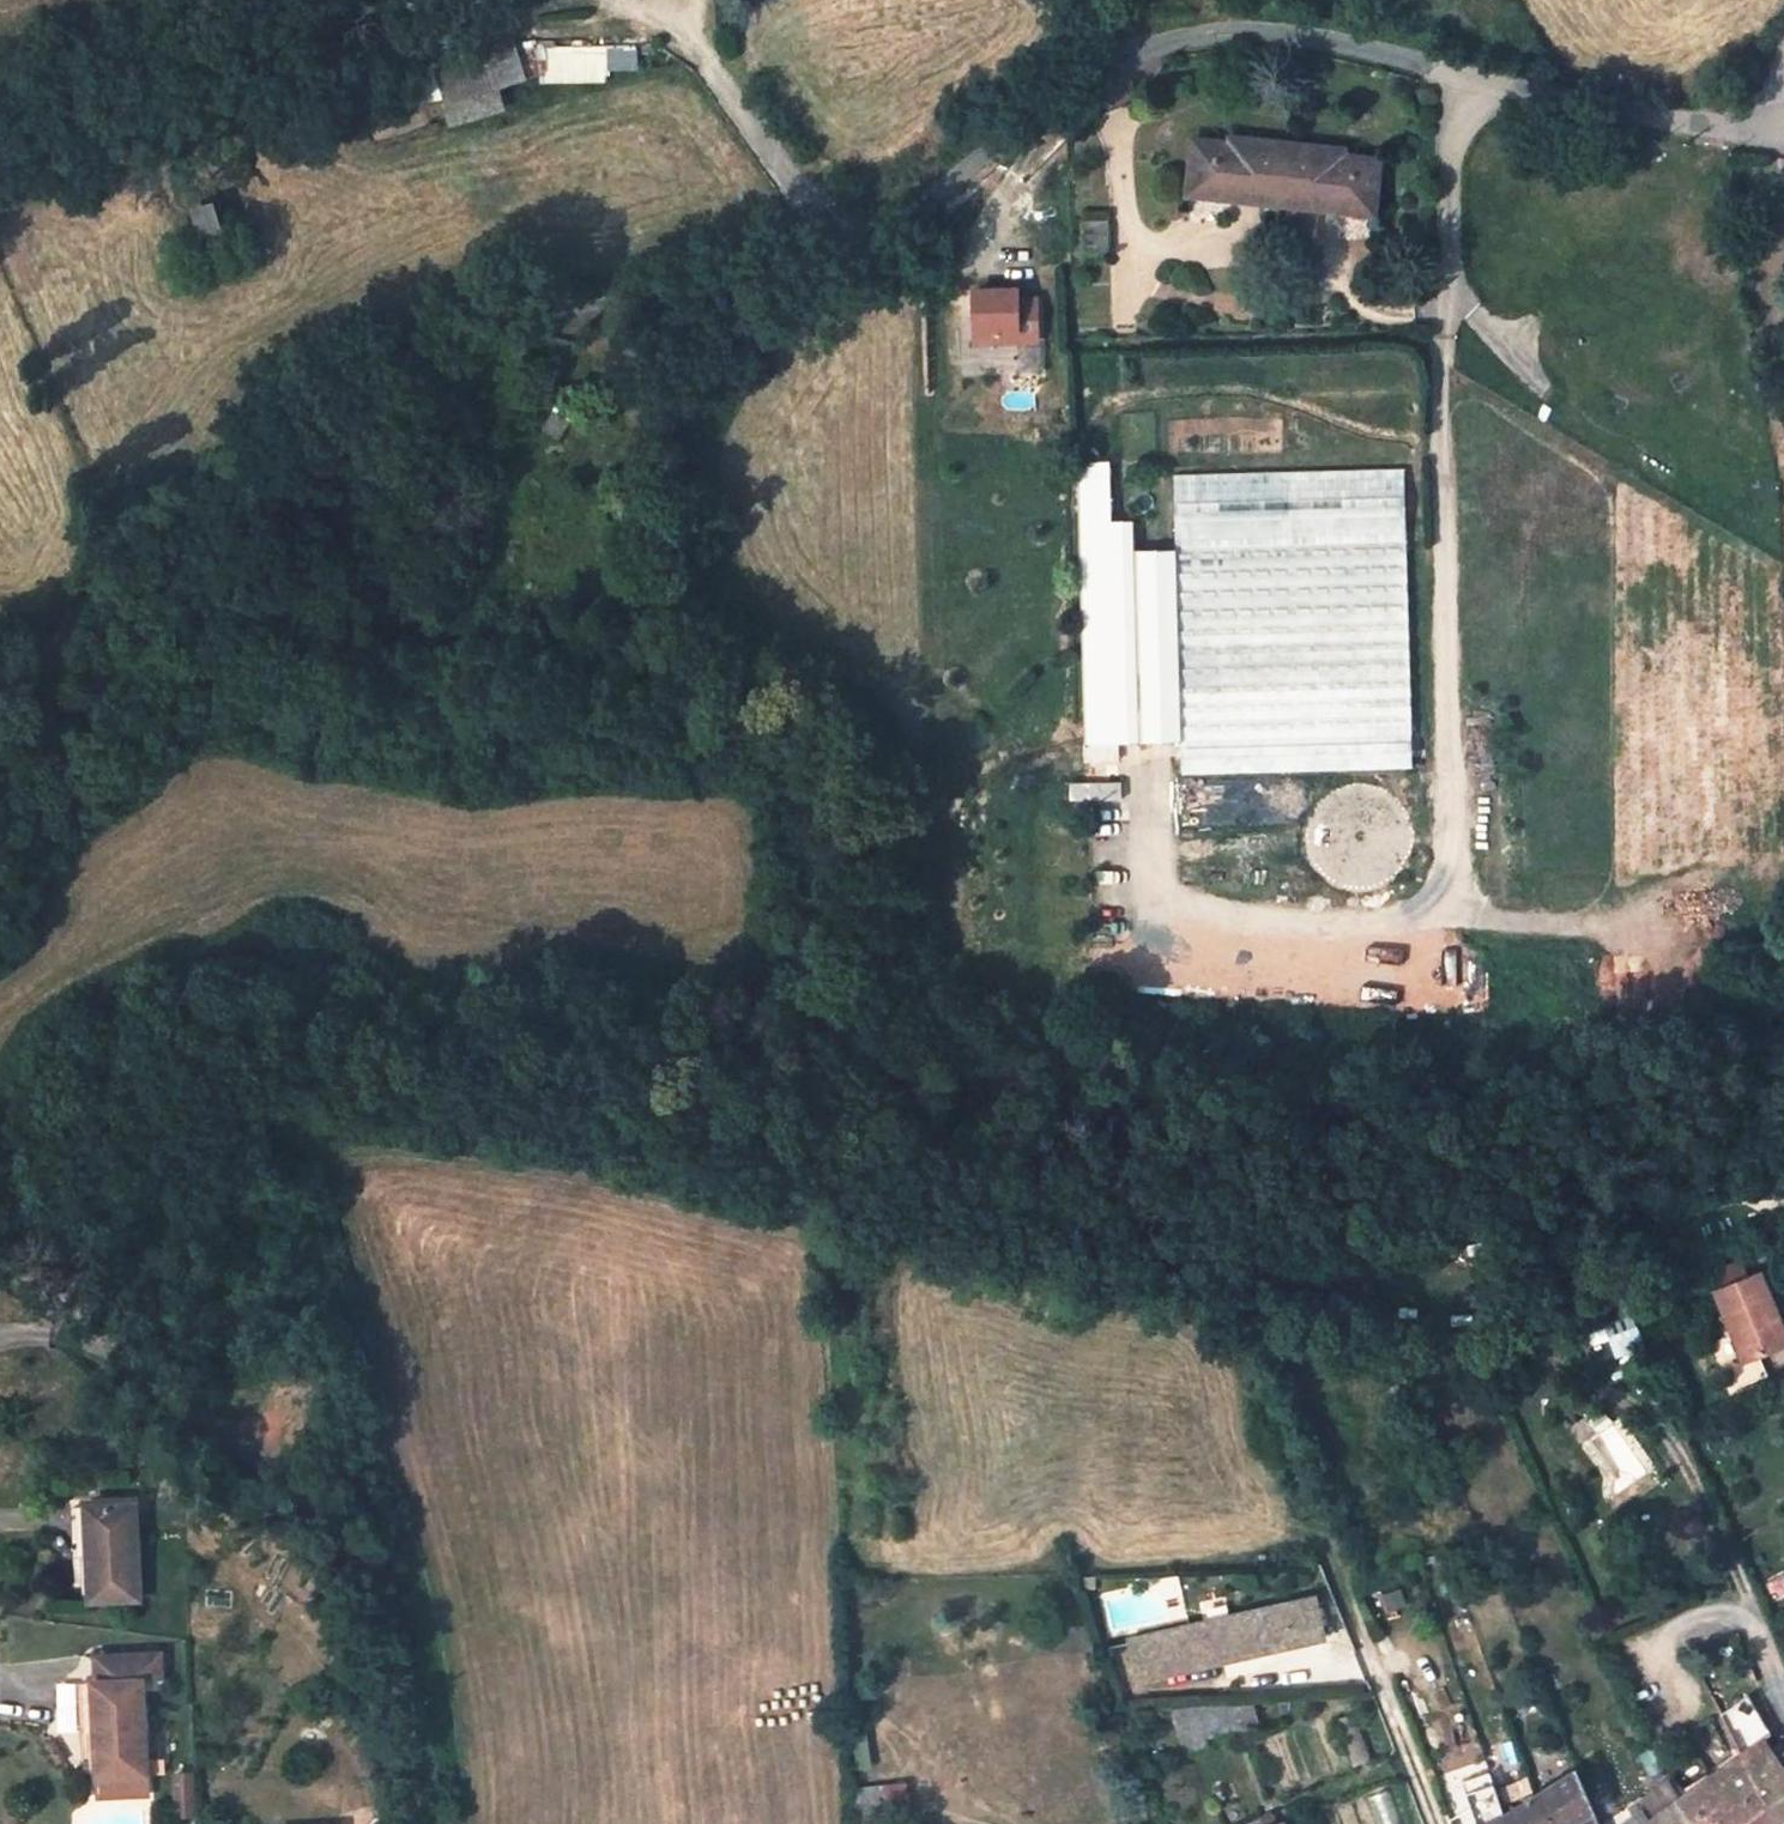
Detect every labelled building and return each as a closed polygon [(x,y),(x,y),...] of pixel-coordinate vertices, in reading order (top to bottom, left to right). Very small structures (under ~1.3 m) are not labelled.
[(472,72),(520,60),(514,35),(466,46),(472,72)] [(591,80),(593,49),(556,47),(555,79),(591,80)] [(1341,190),(1365,192),(1369,148),(1336,145),(1336,138),(1215,127),(1214,131),(1180,130),(1176,173),(1202,175),(1201,187),(1341,200),(1341,190)] [(1175,184),(1201,187),(1202,175),(1176,173),(1175,184)] [(1364,202),(1365,192),(1341,190),(1341,200),(1364,202)] [(1073,248),(1099,248),(1097,206),(1072,208),(1073,248)] [(191,237),(212,232),(206,207),(186,211),(191,237)] [(1005,281),(963,283),(965,325),(1006,323),(1006,332),(1026,331),(1024,291),(1005,291),(1005,281)] [(1006,323),(965,325),(966,334),(1006,332),(1006,323)] [(1083,751),(1174,746),(1165,553),(1108,555),(1105,465),(1071,467),(1083,751)] [(1404,769),(1391,471),(1162,481),(1165,553),(1174,746),(1175,779),(1404,769)] [(1121,775),(1071,784),(1074,803),(1125,795),(1121,775)] [(1625,1249),(1607,1254),(1613,1271),(1630,1265),(1625,1249)] [(1743,1261),(1714,1273),(1720,1289),(1749,1277),(1743,1261)] [(1760,1273),(1749,1277),(1720,1289),(1715,1291),(1733,1336),(1720,1341),(1738,1386),(1769,1373),(1761,1354),(1783,1345),(1783,1329),(1760,1273)] [(91,1602),(141,1600),(137,1504),(87,1507),(90,1582),(91,1602)] [(90,1582),(87,1507),(74,1507),(76,1583),(90,1582)] [(314,1575),(307,1587),(323,1597),(331,1587),(314,1575)] [(1228,1616),(1130,1638),(1140,1680),(1326,1636),(1316,1596),(1278,1604),(1228,1616)] [(98,1778),(150,1775),(149,1770),(145,1680),(166,1678),(165,1654),(94,1658),(96,1682),(93,1682),(97,1759),(98,1778)] [(83,1759),(97,1759),(93,1682),(79,1683),(83,1759)] [(1723,1714),(1734,1737),(1762,1717),(1748,1695),(1723,1714)] [(1198,1706),(1208,1740),(1261,1723),(1255,1703),(1198,1706)] [(1198,1706),(1171,1707),(1185,1754),(1210,1746),(1208,1740),(1198,1706)] [(1354,1713),(1335,1720),(1354,1769),(1372,1762),(1354,1713)] [(1776,1757),(1764,1735),(1771,1730),(1762,1717),(1734,1737),(1735,1740),(1742,1753),(1783,1810),(1783,1752),(1776,1757)] [(1658,1813),(1666,1823),(1776,1823),(1783,1818),(1783,1810),(1742,1753),(1681,1797),(1658,1813)] [(195,1779),(194,1755),(183,1757),(184,1781),(195,1780),(195,1779)] [(1506,1812),(1513,1823),(1570,1823),(1593,1810),(1586,1792),(1576,1768),(1506,1812)] [(1658,1813),(1681,1797),(1668,1780),(1638,1802),(1642,1807),(1651,1818),(1643,1823),(1666,1823),(1658,1813)] [(1618,1823),(1643,1823),(1651,1818),(1642,1807),(1618,1823)] [(1487,1823),(1513,1823),(1506,1812),(1487,1823)]
